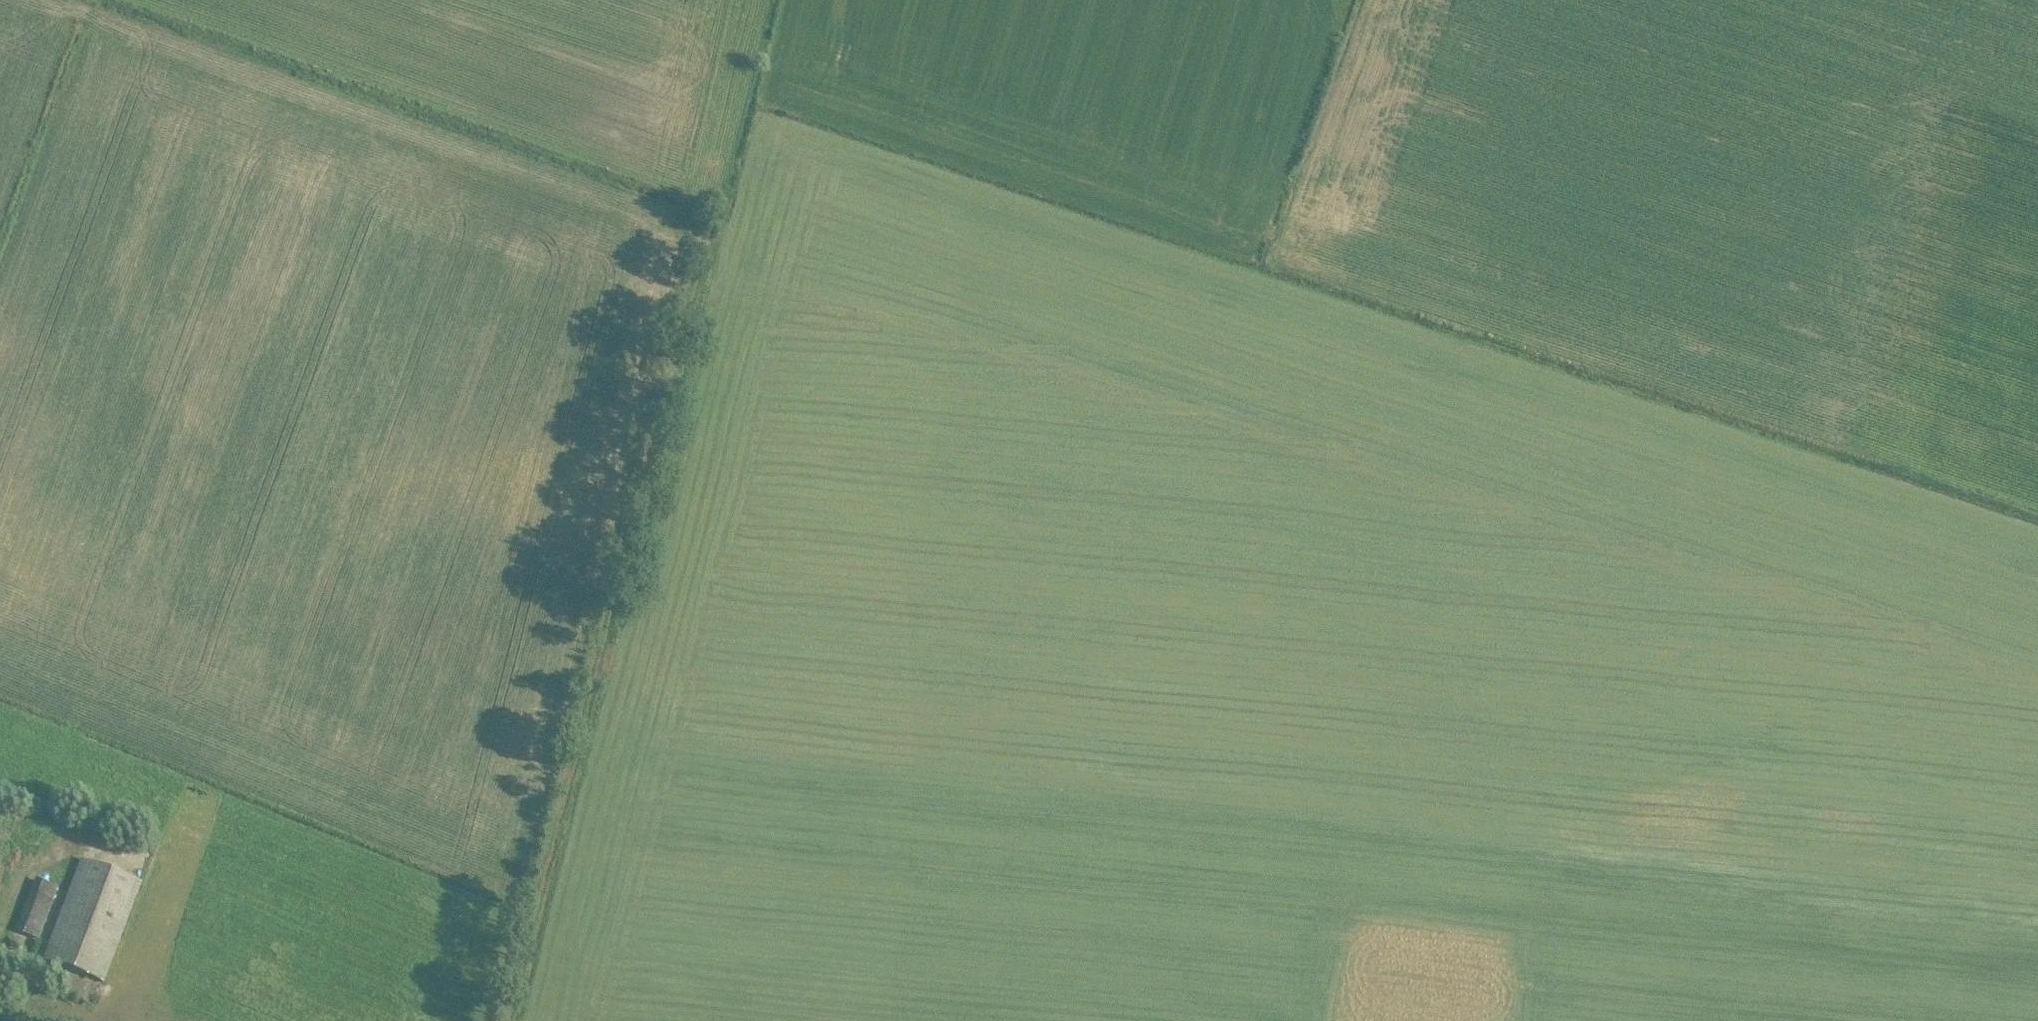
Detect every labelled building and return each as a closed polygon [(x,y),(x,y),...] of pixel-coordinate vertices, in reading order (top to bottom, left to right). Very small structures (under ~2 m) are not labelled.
[(103,982),(110,963),(141,881),(82,859),(51,941),(44,960),(103,982)] [(37,880),(12,947),(32,955),(58,887),(37,880)]
